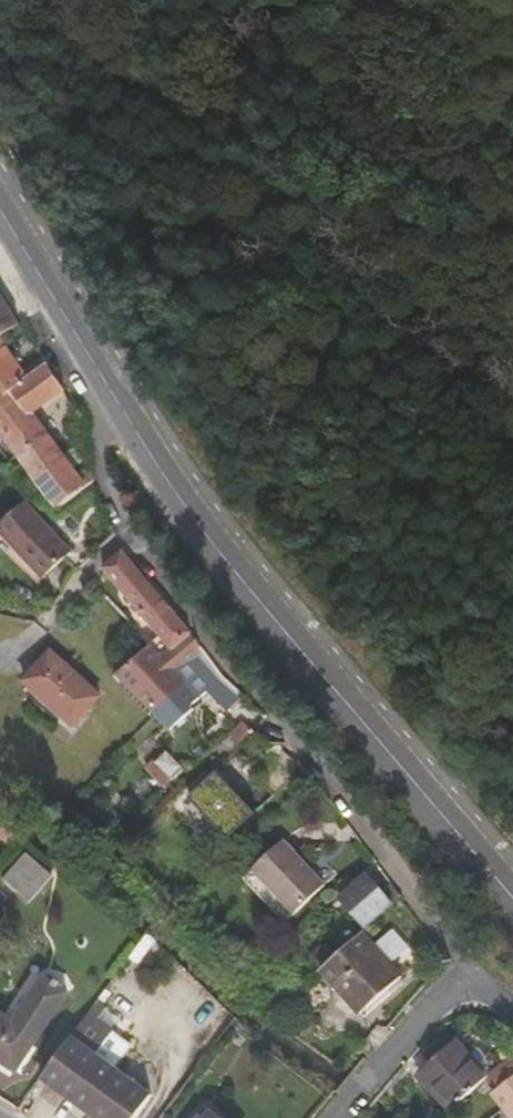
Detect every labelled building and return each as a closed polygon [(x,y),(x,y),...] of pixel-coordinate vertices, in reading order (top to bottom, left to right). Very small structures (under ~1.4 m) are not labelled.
[(2,337),(21,325),(0,292),(0,339),(2,337)] [(31,378),(2,337),(0,339),(0,402),(31,378)] [(66,391),(49,365),(49,364),(31,378),(0,402),(0,426),(60,506),(96,480),(96,479),(87,469),(79,474),(34,414),(66,391)] [(85,448),(85,431),(85,430),(71,432),(75,449),(85,448)] [(28,502),(0,528),(0,532),(44,579),(73,552),(28,502)] [(158,635),(150,644),(151,645),(123,671),(175,728),(198,704),(194,700),(206,688),(227,709),(243,693),(224,676),(190,634),(124,551),(104,568),(103,570),(158,635)] [(102,696),(52,651),(23,682),(74,726),(102,696)] [(239,743),(252,731),(244,723),(230,735),(239,743)] [(164,784),(184,766),(169,750),(149,768),(164,784)] [(256,812),(219,772),(191,797),(229,837),(256,812)] [(294,912),(295,912),(326,884),(285,841),(254,868),(253,870),(294,912)] [(3,880),(21,894),(44,869),(26,854),(3,880)] [(367,876),(340,900),(367,929),(394,905),(367,876)] [(409,950),(393,931),(374,947),(390,966),(409,950)] [(374,947),(362,933),(322,969),(361,1012),(401,979),(390,966),(374,947)] [(15,1071),(67,994),(44,979),(13,1021),(0,1013),(0,1062),(15,1071)] [(96,1054),(114,1030),(89,1013),(72,1036),(41,1078),(95,1117),(136,1117),(153,1095),(96,1054)] [(421,1076),(452,1111),(489,1077),(470,1055),(469,1054),(457,1043),(421,1076)] [(492,1075),(498,1069),(479,1048),(470,1055),(489,1077),(492,1075)] [(498,1069),(492,1075),(503,1087),(493,1095),(510,1117),(512,1117),(512,1056),(498,1069)] [(503,1109),(490,1117),(509,1117),(503,1109)]
